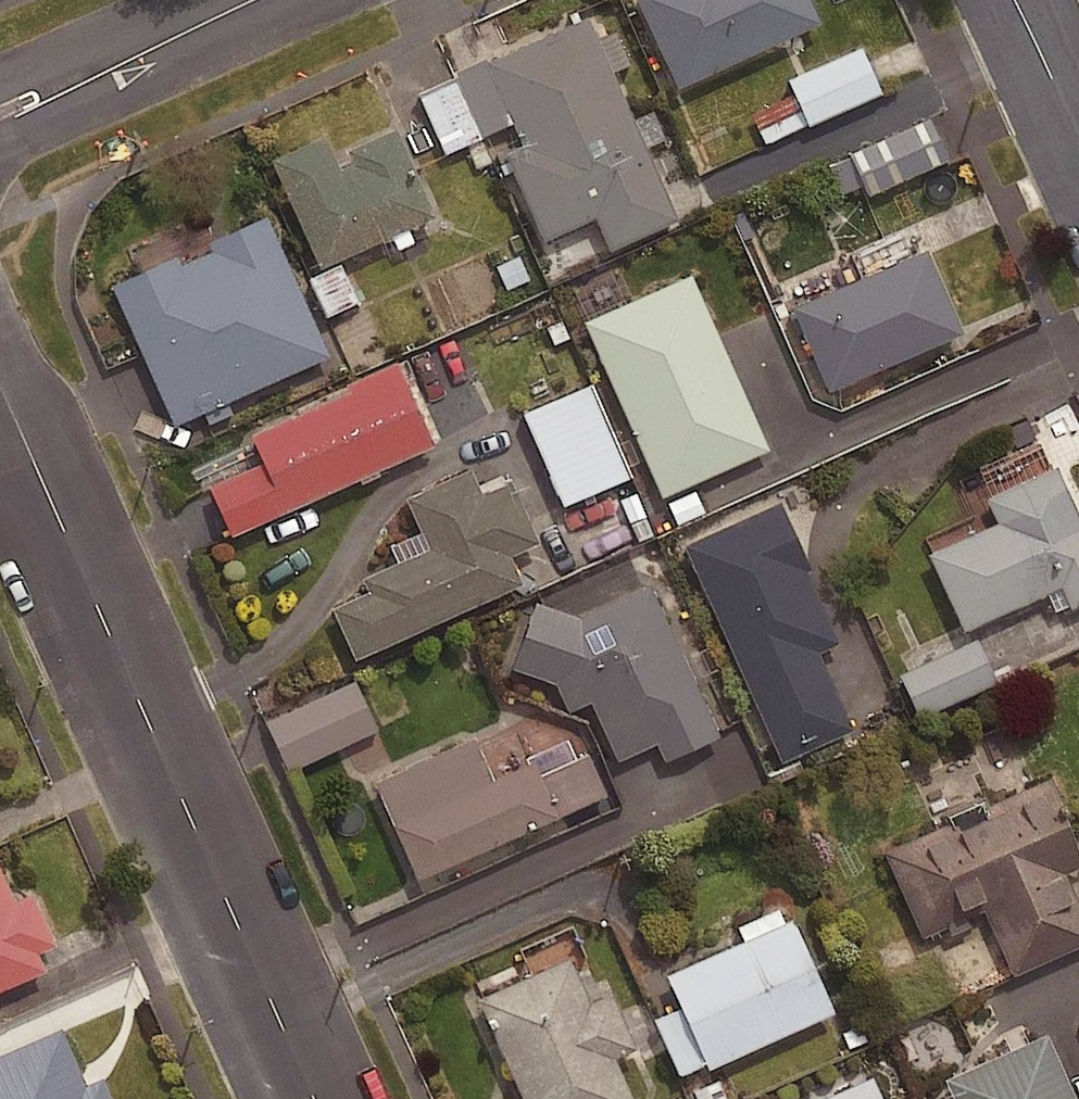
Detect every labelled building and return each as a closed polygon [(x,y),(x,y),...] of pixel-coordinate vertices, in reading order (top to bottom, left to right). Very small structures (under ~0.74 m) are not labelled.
[(807,0),(635,0),(671,81),(815,17),(807,0)] [(582,9),(479,54),(516,140),(500,147),(538,235),(588,213),(603,247),(673,216),(582,9)] [(855,41),(780,72),(786,88),(748,104),(762,139),(876,92),(855,41)] [(932,165),(911,119),(845,149),(866,194),(932,165)] [(428,209),(389,120),(336,143),(344,159),(334,164),(319,130),(267,153),(315,259),(428,209)] [(168,420),(325,350),(265,218),(109,289),(168,420)] [(919,243),(784,301),(821,387),(956,329),(919,243)] [(351,297),(334,258),(304,271),(321,310),(351,297)] [(764,444),(685,269),(577,317),(657,492),(764,444)] [(427,439),(393,361),(241,427),(254,456),(203,478),(225,527),(427,439)] [(624,470),(585,379),(518,407),(557,499),(624,470)] [(464,461),(396,491),(419,543),(357,570),(363,586),(329,601),(350,649),(517,578),(505,550),(533,538),(506,474),(476,487),(464,461)] [(978,492),(989,518),(923,547),(956,623),(1054,581),(1064,602),(1078,596),(1078,527),(1050,461),(978,492)] [(771,499),(680,539),(777,756),(848,725),(813,646),(833,637),(771,499)] [(714,730),(644,580),(573,613),(531,598),(508,664),(549,678),(562,705),(587,694),(616,755),(650,739),(658,756),(714,730)] [(989,676),(968,632),(892,668),(913,712),(989,676)] [(371,725),(348,677),(262,717),(285,765),(371,725)] [(526,756),(387,816),(411,871),(550,811),(526,756)] [(876,846),(916,936),(979,908),(1008,973),(1078,942),(1078,911),(1060,868),(1078,860),(1040,774),(876,846)] [(46,961),(39,945),(55,937),(32,884),(13,892),(0,863),(0,981),(46,961)] [(827,1007),(786,913),(660,968),(701,1062),(827,1007)] [(470,993),(518,1098),(628,1098),(606,1049),(628,1039),(602,983),(582,992),(563,951),(470,993)] [(0,1048),(0,1098),(114,1098),(101,1069),(86,1076),(62,1021),(0,1048)] [(940,1075),(951,1098),(1071,1098),(1041,1031),(940,1075)] [(867,1069),(806,1096),(808,1098),(881,1098),(867,1069)]
